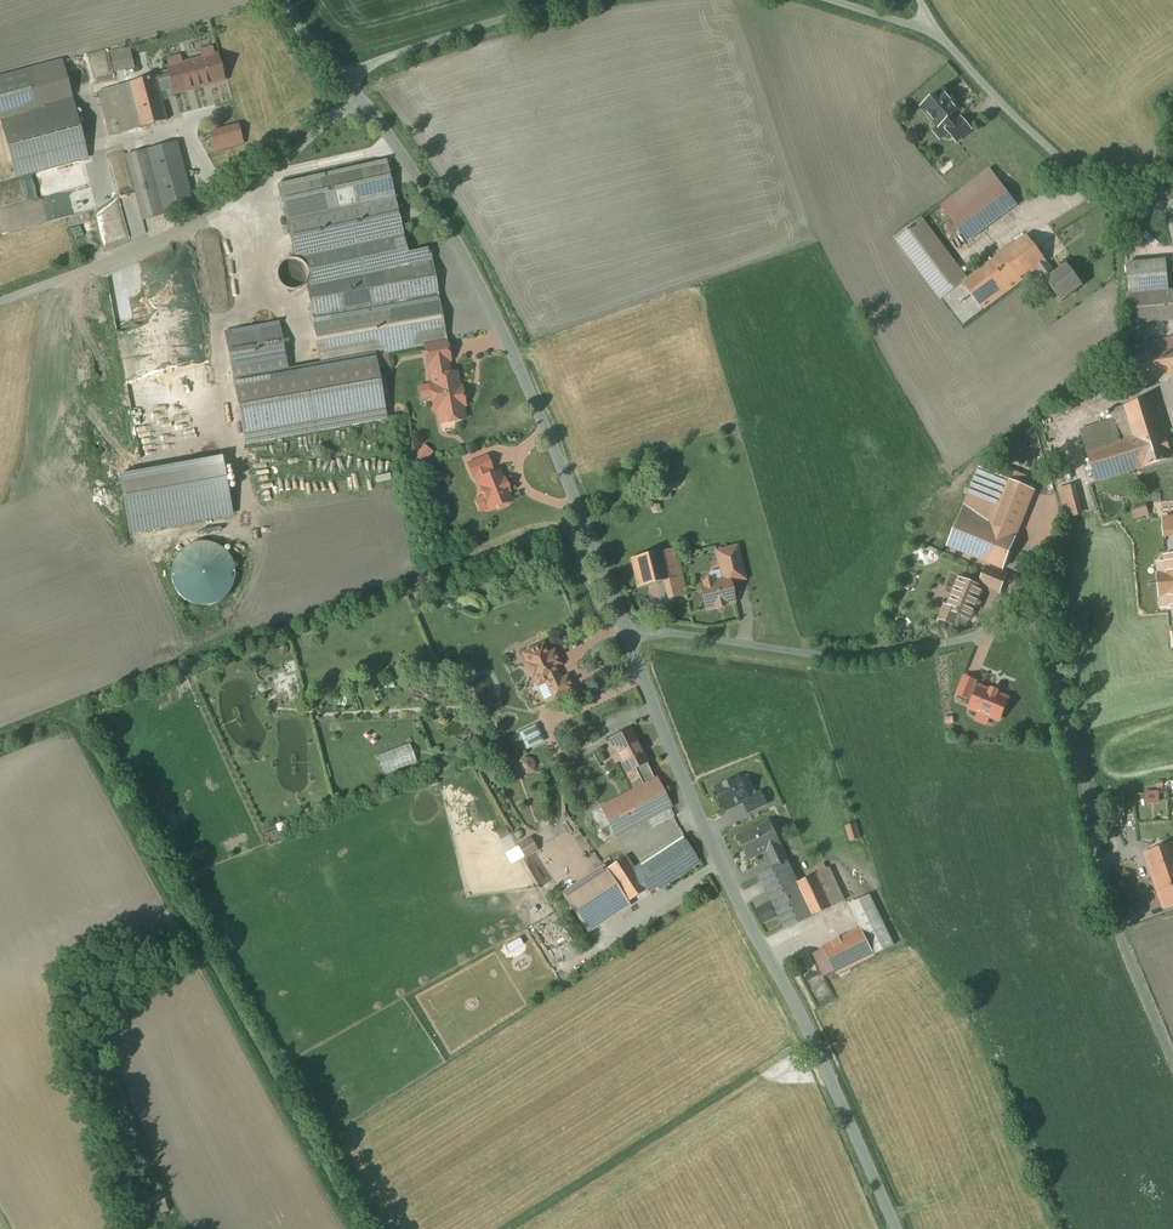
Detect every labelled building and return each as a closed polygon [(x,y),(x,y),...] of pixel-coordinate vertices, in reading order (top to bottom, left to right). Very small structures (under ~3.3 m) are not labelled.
[(200,51),(202,59),(214,56),(212,48),(200,51)] [(115,73),(133,69),(129,49),(110,52),(115,73)] [(202,86),(223,80),(217,56),(214,56),(202,59),(182,65),(170,68),(167,68),(170,77),(156,81),(159,93),(173,90),(174,93),(186,90),(186,89),(202,85),(202,86)] [(168,60),(170,68),(182,65),(180,57),(168,60)] [(0,79),(0,118),(1,120),(16,177),(88,158),(71,97),(41,106),(31,70),(0,79)] [(155,77),(98,92),(109,136),(167,121),(159,93),(156,81),(155,77)] [(958,112),(938,92),(918,111),(935,128),(938,125),(945,132),(942,135),(954,148),(972,131),(960,119),(955,124),(950,119),(958,112)] [(210,132),(214,151),(243,143),(238,125),(210,132)] [(193,207),(176,143),(125,156),(143,220),(193,207)] [(387,163),(279,184),(295,258),(306,256),(313,288),(306,289),(321,365),(288,372),(278,322),(224,332),(246,445),(386,418),(374,356),(424,347),(428,365),(430,364),(447,361),(449,361),(430,249),(407,253),(387,163)] [(1017,205),(990,170),(955,195),(941,206),(968,241),(1017,205)] [(966,279),(921,219),(896,238),(942,299),(944,298),(964,324),(1015,287),(1038,269),(1046,263),(1047,263),(1027,235),(966,279)] [(278,282),(282,287),(287,289),(292,290),(298,289),(302,287),(306,283),(308,276),(308,270),(304,264),(299,260),(293,259),(287,260),(281,263),(278,269),(277,275),(278,282)] [(1038,269),(1047,281),(1055,275),(1046,263),(1038,269)] [(1126,266),(1131,326),(1172,322),(1172,291),(1166,291),(1164,263),(1126,266)] [(1067,266),(1055,275),(1047,281),(1046,281),(1059,299),(1072,290),(1073,291),(1082,285),(1067,266)] [(1172,375),(1172,339),(1133,347),(1139,381),(1172,375)] [(449,375),(447,361),(430,364),(433,385),(430,386),(434,410),(437,409),(440,422),(452,420),(455,422),(462,421),(464,418),(461,406),(464,406),(461,388),(459,388),(456,373),(449,375)] [(1142,468),(1172,458),(1154,397),(1111,410),(1115,421),(1080,431),(1096,482),(1142,468)] [(433,453),(423,445),(414,457),(423,464),(433,453)] [(221,457),(120,475),(130,532),(231,514),(221,457)] [(472,477),(475,476),(490,470),(491,469),(486,458),(468,466),(472,477)] [(1142,468),(1153,502),(1172,496),(1172,459),(1172,458),(1142,468)] [(1015,538),(1034,491),(1024,486),(980,468),(948,546),(1003,569),(1016,539),(1015,538)] [(493,475),(490,470),(475,476),(484,497),(475,500),(480,513),(489,509),(495,507),(499,508),(507,505),(508,502),(510,501),(507,493),(509,492),(503,480),(502,480),(499,472),(493,475)] [(1075,486),(1059,490),(1067,518),(1082,514),(1075,486)] [(736,546),(716,552),(723,580),(728,579),(729,584),(745,580),(736,546)] [(662,551),(630,559),(637,588),(649,585),(669,580),(664,560),(662,551)] [(703,585),(699,586),(705,609),(716,606),(723,605),(734,602),(729,584),(728,579),(723,580),(711,583),(710,581),(703,583),(703,585)] [(971,619),(983,589),(959,579),(947,607),(945,606),(939,619),(954,625),(958,614),(971,619)] [(545,682),(547,687),(560,680),(554,668),(559,665),(553,652),(548,654),(543,644),(523,653),(529,664),(526,665),(525,669),(528,676),(533,678),(535,677),(539,685),(545,682)] [(567,677),(560,680),(547,687),(554,700),(573,690),(567,677)] [(970,699),(971,696),(975,685),(976,682),(965,677),(958,694),(970,699)] [(991,692),(975,685),(971,696),(975,698),(970,709),(999,721),(1008,699),(997,694),(998,692),(992,689),(991,692)] [(536,726),(520,733),(527,749),(543,741),(536,726)] [(627,773),(636,769),(647,763),(641,750),(630,729),(609,740),(616,754),(611,757),(613,760),(606,763),(610,771),(618,767),(616,763),(620,761),(627,773)] [(526,758),(521,761),(519,767),(521,772),(527,774),(532,772),(534,766),(532,760),(526,758)] [(655,780),(647,763),(636,769),(641,780),(633,785),(635,790),(655,780)] [(634,770),(625,775),(628,781),(637,777),(634,770)] [(739,778),(716,789),(726,809),(749,799),(739,778)] [(656,779),(655,780),(635,790),(601,808),(615,835),(670,807),(656,779)] [(750,859),(768,851),(779,845),(781,844),(770,822),(739,837),(750,859)] [(855,824),(846,827),(850,841),(860,838),(855,824)] [(700,862),(683,838),(650,860),(635,870),(626,858),(606,871),(603,866),(561,894),(587,933),(629,906),(627,902),(647,889),(649,892),(658,887),(660,889),(700,862)] [(530,839),(518,846),(525,858),(537,850),(530,839)] [(787,863),(779,845),(768,851),(776,868),(786,864),(786,863),(787,863)] [(1172,874),(1172,845),(1145,854),(1154,880),(1172,874)] [(776,868),(760,875),(786,929),(844,901),(828,868),(797,884),(787,864),(788,864),(787,863),(786,863),(786,864),(776,868)] [(1154,880),(1164,908),(1172,905),(1172,874),(1154,880)] [(894,946),(869,895),(849,905),(861,928),(823,947),(836,974),(894,946)] [(770,904),(757,911),(763,924),(776,917),(770,904)] [(163,1195),(152,1199),(157,1215),(168,1211),(163,1195)]
